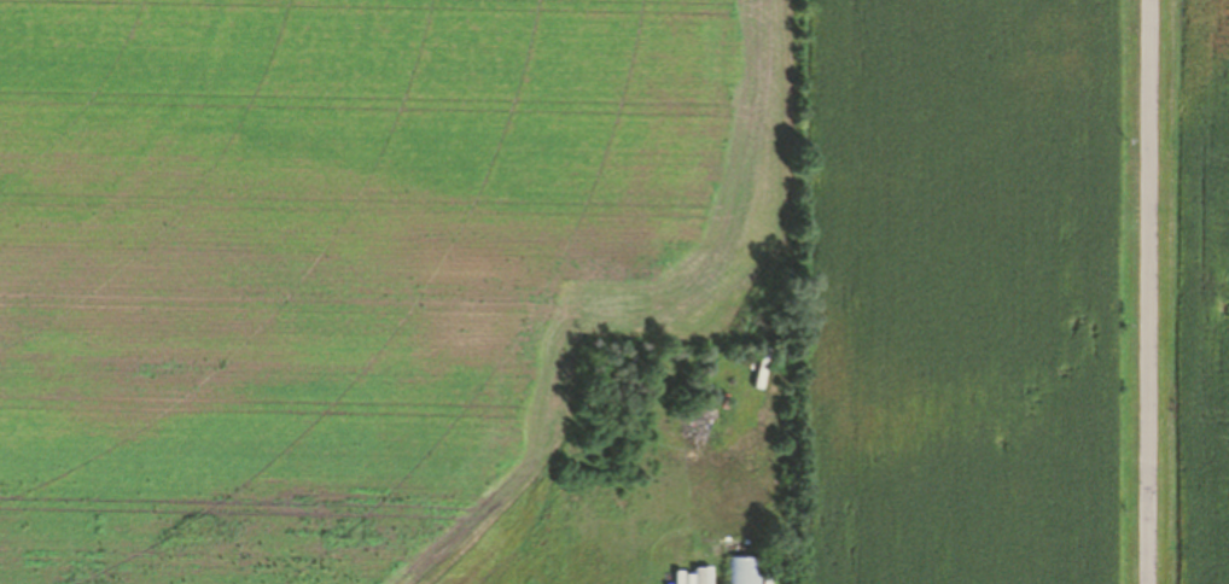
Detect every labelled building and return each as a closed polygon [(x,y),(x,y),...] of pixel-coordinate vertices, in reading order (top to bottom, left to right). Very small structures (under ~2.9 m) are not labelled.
[(765,330),(756,330),(756,370),(765,370),(765,330)] [(762,559),(762,583),(729,583),(728,559),(762,559)]
